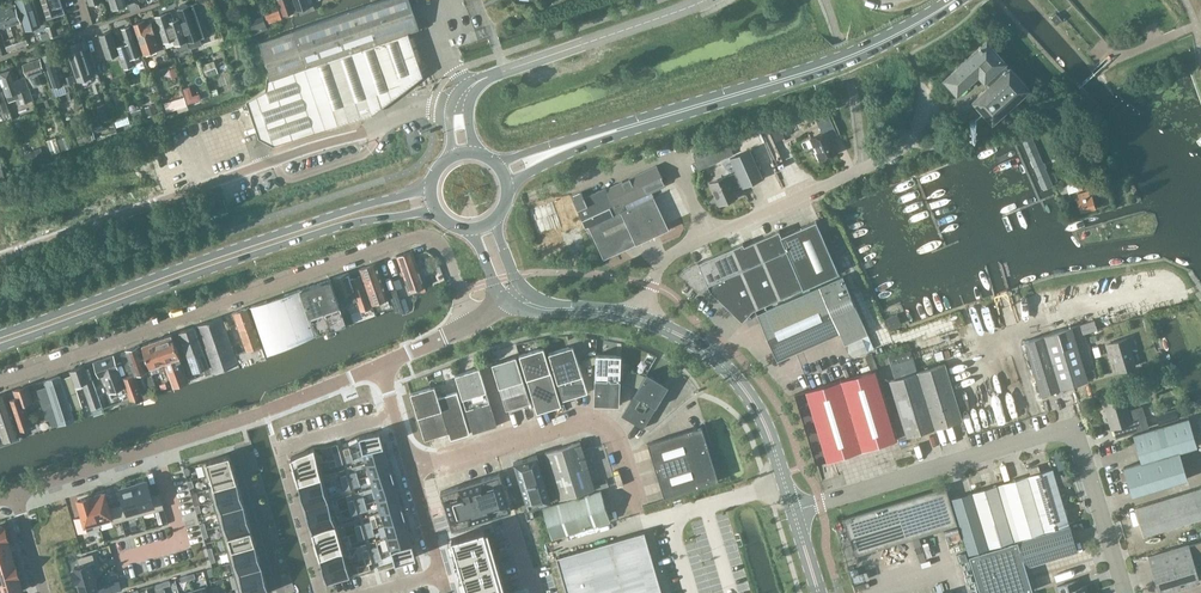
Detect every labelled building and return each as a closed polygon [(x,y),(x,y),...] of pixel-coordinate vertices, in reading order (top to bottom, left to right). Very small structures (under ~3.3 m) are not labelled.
[(40,25),(32,0),(16,0),(25,29),(40,25)] [(47,19),(66,12),(63,0),(41,0),(47,19)] [(361,48),(407,33),(419,28),(409,0),(382,0),(259,42),(268,68),(268,94),(247,100),(259,138),(273,145),(338,125),(317,63),(361,48)] [(283,15),(294,11),(290,0),(278,0),(283,15)] [(298,10),(314,4),(312,0),(295,0),(298,10)] [(20,21),(15,4),(12,5),(10,2),(5,3),(5,7),(0,8),(0,28),(5,26),(20,21)] [(179,9),(178,9),(189,42),(191,47),(202,44),(200,39),(208,36),(197,3),(188,6),(187,4),(185,2),(179,4),(178,7),(179,9)] [(270,10),(264,12),(268,23),(274,21),(270,10)] [(173,20),(170,12),(167,13),(167,12),(155,17),(162,37),(164,42),(175,38),(179,51),(188,48),(186,41),(187,41),(179,18),(173,20)] [(1051,18),(1057,25),(1062,20),(1056,13),(1051,18)] [(133,25),(139,42),(143,54),(160,48),(151,23),(145,24),(144,21),(133,25)] [(54,25),(47,27),(48,32),(49,37),(57,35),(54,25)] [(123,66),(133,63),(131,56),(140,53),(130,25),(121,28),(126,43),(117,46),(123,66)] [(106,57),(118,54),(110,31),(99,34),(106,57)] [(50,38),(49,37),(48,32),(41,34),(42,40),(50,38)] [(317,63),(338,125),(376,113),(421,77),(407,33),(361,48),(317,63)] [(26,39),(16,42),(17,48),(28,45),(26,39)] [(89,48),(87,41),(81,43),(80,42),(66,47),(77,80),(92,75),(83,50),(89,48)] [(1008,67),(1004,63),(1005,62),(986,41),(944,80),(956,94),(978,74),(984,81),(985,80),(989,84),(972,101),(992,123),(1029,89),(1008,66),(1008,67)] [(16,42),(5,46),(7,51),(17,48),(16,42)] [(53,87),(62,83),(52,52),(42,55),(53,87)] [(40,59),(23,64),(27,75),(34,87),(43,83),(39,71),(43,70),(40,59)] [(213,62),(205,65),(209,76),(217,73),(213,62)] [(12,68),(0,72),(0,77),(6,95),(14,92),(17,100),(18,104),(33,99),(31,95),(28,87),(25,76),(15,79),(12,68)] [(72,75),(63,77),(66,85),(74,82),(72,75)] [(199,93),(192,96),(194,101),(201,99),(199,93)] [(184,97),(164,103),(167,112),(187,105),(184,97)] [(154,105),(145,107),(148,116),(156,113),(154,105)] [(820,160),(837,152),(830,137),(837,134),(829,116),(816,121),(822,134),(810,139),(820,160)] [(775,140),(785,137),(777,118),(768,122),(775,140)] [(89,125),(81,128),(83,136),(91,134),(89,125)] [(1053,186),(1030,131),(1019,136),(1042,190),(1053,186)] [(67,135),(58,138),(62,151),(71,147),(67,135)] [(55,137),(47,140),(51,153),(60,150),(55,137)] [(698,168),(732,152),(728,142),(693,154),(698,168)] [(1062,142),(1055,145),(1063,161),(1069,158),(1062,142)] [(762,178),(749,150),(730,158),(736,171),(728,175),(727,174),(709,182),(719,205),(737,197),(733,189),(742,185),(743,186),(762,178)] [(30,151),(24,153),(28,164),(34,162),(30,151)] [(604,187),(574,201),(583,220),(582,220),(586,227),(588,226),(603,259),(669,229),(654,196),(626,209),(624,205),(652,192),(651,189),(664,183),(656,166),(605,189),(604,187)] [(1078,189),(1085,186),(1081,177),(1074,180),(1078,189)] [(1089,194),(1088,189),(1077,192),(1078,198),(1077,198),(1080,211),(1095,207),(1091,194),(1089,194)] [(551,203),(525,212),(533,238),(538,237),(537,236),(550,232),(550,233),(559,230),(551,203)] [(808,286),(839,272),(816,220),(785,233),(808,286)] [(804,288),(780,230),(755,240),(780,298),(804,288)] [(758,307),(780,298),(755,240),(744,245),(743,242),(732,247),(758,307)] [(753,309),(758,307),(732,247),(689,265),(686,267),(679,274),(698,292),(710,287),(711,290),(742,320),(753,309)] [(425,290),(424,287),(426,286),(413,250),(396,256),(409,292),(419,289),(420,292),(425,290)] [(375,313),(390,307),(391,306),(388,299),(376,263),(360,269),(374,309),(375,313)] [(351,280),(348,273),(333,278),(340,297),(354,292),(361,312),(370,309),(360,277),(351,280)] [(842,276),(820,286),(840,333),(844,343),(867,333),(842,276)] [(399,278),(393,280),(396,289),(402,287),(399,278)] [(331,279),(301,289),(317,336),(346,326),(331,279)] [(820,286),(757,313),(767,336),(785,356),(840,333),(820,286)] [(395,289),(387,291),(394,311),(404,314),(402,308),(395,289)] [(269,355),(317,335),(301,290),(253,307),(269,355)] [(240,367),(266,359),(248,308),(233,313),(246,352),(236,355),(239,365),(240,367)] [(889,328),(900,323),(897,314),(886,319),(889,328)] [(213,372),(238,363),(222,317),(196,327),(213,372)] [(1040,395),(1060,388),(1087,380),(1086,378),(1096,375),(1082,333),(1096,329),(1093,320),(1043,335),(1024,341),(1040,395)] [(196,378),(210,373),(194,327),(180,332),(196,378)] [(160,393),(189,383),(172,335),(143,345),(160,393)] [(1134,365),(1129,347),(1134,346),(1131,336),(1105,344),(1109,357),(1112,356),(1117,371),(1134,365)] [(122,378),(127,392),(129,399),(130,399),(130,400),(142,396),(135,374),(137,373),(137,374),(148,370),(140,345),(122,352),(120,354),(123,362),(124,362),(127,371),(133,369),(134,373),(122,378)] [(572,358),(569,347),(549,353),(563,400),(587,393),(576,357),(572,358)] [(543,360),(539,349),(519,355),(537,412),(561,405),(547,359),(543,360)] [(916,373),(918,373),(911,350),(884,358),(885,363),(890,362),(895,379),(890,381),(907,435),(934,427),(916,373)] [(941,350),(934,353),(937,360),(943,358),(941,350)] [(127,392),(122,378),(113,355),(94,362),(99,377),(104,375),(112,397),(127,392)] [(619,405),(620,367),(616,367),(617,355),(596,355),(596,356),(596,362),(594,404),(619,405)] [(596,356),(582,360),(583,366),(596,362),(596,356)] [(515,369),(512,357),(492,363),(506,410),(530,403),(519,367),(515,369)] [(859,357),(852,360),(858,374),(864,371),(859,357)] [(916,373),(934,427),(962,418),(944,364),(918,373),(916,373)] [(101,407),(98,399),(91,379),(90,380),(84,365),(70,370),(71,375),(62,379),(72,411),(82,407),(78,396),(75,385),(82,383),(92,410),(94,416),(104,412),(101,407)] [(479,380),(475,368),(455,374),(473,433),(497,425),(483,379),(479,380)] [(816,464),(862,450),(897,439),(875,369),(794,394),(816,464)] [(647,373),(643,380),(622,415),(643,428),(662,396),(659,394),(665,384),(647,373)] [(62,379),(61,374),(45,380),(47,387),(36,390),(45,419),(47,418),(49,424),(59,421),(59,424),(75,419),(72,411),(68,399),(62,379)] [(152,375),(145,377),(149,389),(156,387),(152,375)] [(15,414),(14,414),(20,430),(31,427),(23,405),(33,402),(27,385),(14,390),(16,397),(10,399),(15,414)] [(457,391),(438,397),(434,398),(430,387),(410,393),(425,440),(449,433),(451,439),(470,433),(457,391)] [(5,393),(0,395),(0,446),(21,439),(20,435),(5,393)] [(1127,411),(1122,395),(1103,400),(1111,428),(1113,428),(1116,437),(1148,427),(1141,407),(1127,411)] [(1159,424),(1177,418),(1175,409),(1156,415),(1159,424)] [(1123,465),(1132,495),(1187,479),(1179,452),(1196,446),(1187,418),(1132,435),(1140,460),(1123,465)] [(656,470),(710,453),(702,426),(648,443),(656,470)] [(380,431),(356,438),(360,451),(384,445),(380,431)] [(559,499),(594,488),(580,442),(545,452),(559,499)] [(384,445),(360,451),(360,452),(363,451),(366,463),(387,457),(384,445)] [(349,447),(343,449),(345,456),(351,454),(349,447)] [(339,450),(333,452),(335,458),(341,457),(339,450)] [(313,451),(291,457),(294,470),(320,463),(320,462),(317,463),(313,451)] [(1059,453),(1054,454),(1059,469),(1066,467),(1061,452),(1059,453)] [(710,453),(656,470),(664,497),(718,480),(710,453)] [(229,454),(202,462),(205,475),(233,467),(229,454)] [(351,454),(345,456),(347,462),(353,461),(351,454)] [(551,501),(536,455),(513,462),(528,508),(551,501)] [(341,457),(335,458),(337,465),(343,463),(341,457)] [(387,457),(366,463),(370,475),(391,470),(387,457)] [(320,463),(294,470),(298,483),(324,475),(320,463)] [(205,476),(203,476),(205,482),(212,480),(213,486),(209,487),(209,488),(236,480),(233,467),(205,476)] [(1045,530),(1069,523),(1052,468),(1029,475),(1045,530)] [(391,470),(370,475),(373,488),(394,482),(391,470)] [(440,491),(452,529),(511,511),(499,473),(440,491)] [(1064,480),(1060,482),(1061,486),(1069,484),(1068,479),(1069,479),(1067,473),(1063,475),(1064,480)] [(324,475),(298,483),(302,495),(327,487),(324,475)] [(346,475),(340,476),(342,483),(348,481),(346,475)] [(1020,538),(1043,531),(1027,476),(1003,483),(1020,538)] [(358,479),(352,480),(354,487),(360,485),(358,479)] [(147,480),(133,484),(142,514),(163,508),(159,493),(152,496),(147,480)] [(236,480),(209,488),(213,500),(240,492),(236,480)] [(348,481),(342,483),(344,490),(350,488),(348,481)] [(124,504),(117,506),(121,520),(142,514),(133,484),(131,485),(131,482),(122,485),(122,487),(120,488),(124,504)] [(394,482),(373,488),(377,500),(398,494),(394,482)] [(990,547),(1013,540),(997,485),(973,492),(990,547)] [(327,487),(302,495),(305,507),(331,500),(327,487)] [(855,554),(957,525),(946,488),(844,518),(855,554)] [(1200,519),(1200,492),(1200,489),(1136,508),(1144,536),(1200,519)] [(552,538),(610,521),(601,490),(542,508),(552,538)] [(240,492),(213,500),(216,513),(244,505),(240,492)] [(969,554),(989,547),(972,492),(952,499),(969,554)] [(92,496),(91,496),(96,513),(100,526),(101,526),(99,521),(111,517),(113,523),(121,520),(117,506),(109,508),(105,493),(92,496)] [(398,494),(377,500),(381,512),(401,506),(398,494)] [(82,516),(75,518),(79,533),(100,526),(96,513),(91,496),(77,500),(82,516)] [(363,496),(357,498),(359,505),(365,503),(363,496)] [(353,499),(347,501),(349,508),(355,506),(353,499)] [(331,500),(305,507),(309,520),(335,512),(334,512),(331,512),(328,501),(331,500)] [(365,503),(359,505),(361,512),(367,510),(365,503)] [(244,505),(216,513),(220,525),(247,517),(244,505)] [(355,506),(349,508),(351,515),(357,513),(355,506)] [(401,506),(381,512),(384,525),(405,519),(401,506)] [(335,512),(309,520),(312,532),(338,525),(335,512)] [(247,517),(220,525),(223,537),(251,529),(247,517)] [(405,519),(384,525),(388,536),(385,537),(385,538),(409,531),(405,519)] [(371,521),(365,523),(366,530),(373,528),(371,521)] [(361,524),(355,526),(357,533),(363,531),(361,524)] [(338,525),(312,532),(316,545),(342,537),(338,525)] [(981,592),(1024,592),(1032,590),(1025,566),(1077,551),(1069,526),(1018,541),(1018,542),(970,556),(981,592)] [(373,528),(366,530),(368,537),(375,535),(373,528)] [(449,538),(465,592),(501,592),(483,528),(449,538)] [(251,529),(223,537),(227,550),(255,542),(251,529)] [(363,531),(357,533),(359,540),(365,538),(363,531)] [(409,531),(385,538),(389,550),(412,543),(409,531)] [(567,592),(662,592),(644,531),(556,556),(567,592)] [(342,537),(316,545),(320,557),(345,549),(342,537)] [(11,552),(7,539),(0,542),(0,555),(11,552)] [(1198,581),(1194,565),(1200,563),(1200,541),(1187,544),(1150,556),(1161,592),(1198,581)] [(255,542),(227,550),(231,562),(258,554),(255,542)] [(412,543),(389,550),(389,551),(392,550),(395,563),(416,556),(412,543)] [(378,546),(372,548),(374,555),(380,553),(378,546)] [(345,549),(320,557),(323,569),(349,562),(349,561),(346,562),(343,551),(346,550),(345,549)] [(368,549),(362,551),(364,558),(370,556),(368,549)] [(0,555),(0,568),(14,564),(11,552),(0,555)] [(80,566),(74,567),(75,569),(77,579),(80,578),(84,590),(99,586),(92,563),(95,562),(97,562),(94,553),(92,554),(80,557),(82,565),(80,566)] [(380,553),(374,555),(376,561),(382,560),(380,553)] [(258,554),(231,562),(234,575),(262,567),(258,554)] [(370,556),(364,558),(366,564),(368,564),(372,563),(370,556)] [(349,562),(323,569),(327,582),(353,575),(349,562)] [(18,577),(15,564),(14,564),(0,568),(0,582),(18,577)] [(370,570),(368,564),(366,564),(356,567),(358,573),(370,570)] [(262,567),(234,575),(238,587),(265,579),(262,567)] [(22,590),(18,577),(0,582),(0,592),(12,592),(22,590)] [(238,587),(240,592),(262,592),(270,591),(265,579),(238,587)] [(99,592),(109,592),(122,589),(120,580),(97,587),(99,592)] [(1075,580),(1057,586),(1059,592),(1088,592),(1085,585),(1077,588),(1075,580)]
